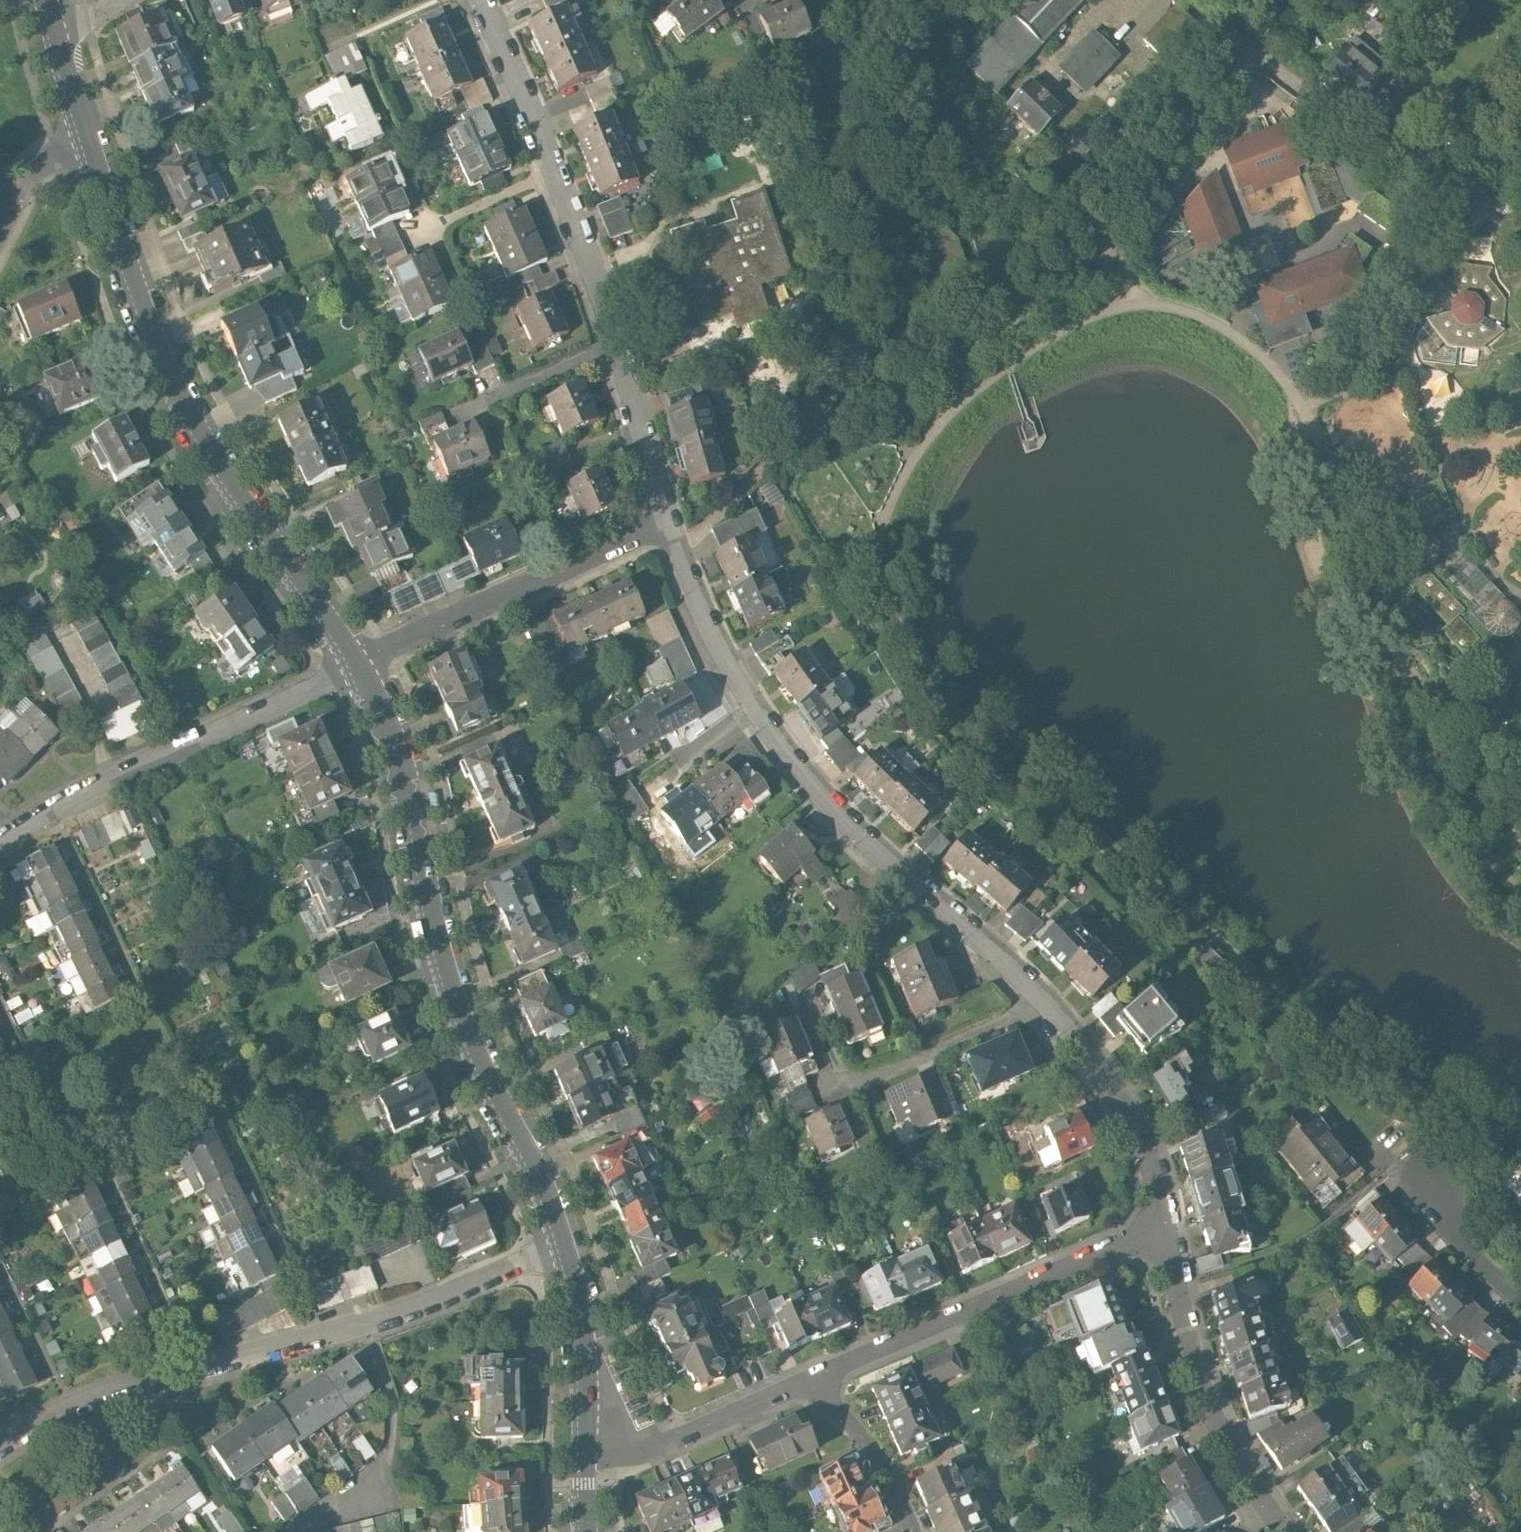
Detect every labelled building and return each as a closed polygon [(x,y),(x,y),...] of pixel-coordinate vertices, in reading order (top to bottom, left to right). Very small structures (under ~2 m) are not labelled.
[(246,0),(211,0),(220,21),(250,9),(246,0)] [(266,17),(293,7),(290,0),(259,0),(266,17)] [(724,11),(716,0),(672,0),(660,9),(684,40),(724,11)] [(787,39),(826,23),(816,0),(781,0),(772,4),(787,39)] [(1025,24),(976,72),(1007,102),(1112,0),(1048,0),(1025,24)] [(1025,24),(1048,0),(1017,0),(1025,24)] [(1155,33),(1185,61),(1218,25),(1191,0),(1186,0),(1155,33)] [(566,6),(526,23),(541,58),(581,41),(566,6)] [(115,32),(128,62),(179,41),(167,11),(115,32)] [(449,35),(440,15),(402,34),(418,68),(457,50),(449,35)] [(1353,40),(1319,84),(1354,111),(1388,68),(1353,40)] [(128,62),(140,92),(191,71),(179,41),(128,62)] [(367,70),(355,41),(321,56),(334,84),(345,79),(367,70)] [(581,41),(541,58),(554,89),(594,72),(581,41)] [(1110,45),(1076,81),(1093,98),(1128,61),(1110,45)] [(465,66),(457,50),(418,68),(435,103),(474,84),(465,66)] [(140,92),(152,122),(203,101),(191,71),(140,92)] [(329,102),(340,127),(375,113),(363,87),(351,92),(345,79),(334,84),(303,98),(308,111),(329,102)] [(593,84),(594,105),(617,104),(616,83),(593,84)] [(1043,90),(1019,114),(1049,144),(1073,120),(1043,90)] [(386,139),(375,113),(340,127),(318,137),(324,152),(346,143),(351,154),(386,139)] [(445,133),(456,158),(500,138),(493,124),(489,114),(445,133)] [(611,117),(572,133),(586,166),(625,149),(611,117)] [(1293,122),(1223,150),(1239,190),(1253,185),(1256,193),(1273,187),(1299,176),(1296,168),(1309,163),(1293,122)] [(456,158),(467,182),(511,163),(504,148),(500,138),(456,158)] [(1069,145),(1062,151),(1071,161),(1076,157),(1090,173),(1110,151),(1094,139),(1079,155),(1069,145)] [(156,167),(167,193),(219,171),(208,145),(156,167)] [(625,149),(586,166),(593,182),(600,198),(618,190),(639,181),(625,149)] [(398,184),(386,157),(344,176),(356,203),(398,184)] [(1330,158),(1306,168),(1323,211),(1348,201),(1330,158)] [(1244,231),(1219,168),(1185,204),(1203,251),(1212,274),(1254,257),(1244,231)] [(167,193),(178,219),(196,211),(230,197),(219,171),(167,193)] [(410,211),(398,184),(356,203),(368,230),(392,219),(410,211)] [(1480,187),(1462,203),(1478,222),(1496,205),(1480,187)] [(730,200),(736,216),(720,222),(706,227),(702,217),(667,230),(700,322),(736,309),(742,328),(773,317),(766,298),(761,285),(794,273),(769,204),(763,188),(730,200)] [(620,196),(597,205),(609,241),(636,233),(620,196)] [(532,215),(526,202),(482,221),(494,250),(538,231),(532,215)] [(1463,236),(1478,222),(1462,203),(1446,218),(1463,236)] [(178,219),(174,221),(186,250),(193,246),(208,240),(196,211),(178,219)] [(368,230),(386,269),(409,259),(392,219),(368,230)] [(208,240),(193,246),(213,292),(271,268),(252,222),(208,240)] [(1380,285),(1371,261),(1382,243),(1360,229),(1348,247),(1311,261),(1264,278),(1272,299),(1262,303),(1278,345),(1321,329),(1313,310),(1327,304),(1380,285)] [(545,245),(538,231),(494,250),(507,278),(551,259),(545,245)] [(386,269),(397,294),(443,274),(431,249),(409,259),(386,269)] [(1481,285),(1452,268),(1419,331),(1447,347),(1456,330),(1481,285)] [(397,294),(408,319),(454,299),(443,274),(397,294)] [(14,306),(25,341),(81,320),(65,283),(14,306)] [(551,288),(513,307),(533,346),(570,327),(551,288)] [(219,318),(233,352),(278,334),(264,300),(219,318)] [(416,343),(433,383),(474,366),(462,338),(457,326),(416,343)] [(482,330),(462,338),(474,366),(493,358),(482,330)] [(233,352),(247,387),(292,368),(278,334),(233,352)] [(42,372),(57,416),(105,397),(92,355),(42,372)] [(587,376),(544,395),(561,433),(604,415),(587,376)] [(1453,395),(1447,377),(1430,384),(1435,402),(1453,395)] [(274,414),(290,448),(335,428),(319,393),(274,414)] [(668,427),(672,439),(716,424),(705,394),(662,409),(668,427)] [(108,464),(117,484),(151,463),(128,414),(92,436),(96,444),(90,448),(100,469),(108,464)] [(450,477),(494,458),(477,418),(433,437),(450,477)] [(678,456),(683,469),(726,454),(716,424),(672,439),(678,456)] [(290,448),(306,483),(351,462),(335,428),(290,448)] [(559,466),(569,457),(558,443),(548,452),(559,466)] [(603,462),(563,480),(581,518),(621,500),(603,462)] [(380,477),(326,503),(336,524),(341,521),(353,547),(359,544),(402,524),(390,499),(380,477)] [(138,514),(156,540),(186,519),(168,491),(138,514)] [(510,507),(462,530),(472,551),(482,573),(530,551),(510,507)] [(710,537),(718,552),(746,537),(761,529),(754,515),(710,537)] [(186,519),(156,540),(176,571),(207,550),(186,519)] [(402,524),(359,544),(373,573),(415,553),(402,524)] [(1429,584),(1479,552),(1462,532),(1413,563),(1429,584)] [(718,552),(709,556),(728,594),(765,575),(746,537),(718,552)] [(482,573),(472,551),(437,567),(447,589),(482,573)] [(1520,612),(1520,603),(1478,556),(1453,579),(1500,631),(1520,612)] [(437,567),(426,572),(436,594),(447,589),(437,567)] [(426,572),(391,587),(401,609),(436,594),(426,572)] [(765,575),(728,594),(748,632),(784,613),(765,575)] [(630,578),(590,596),(606,633),(646,615),(630,578)] [(196,613),(216,644),(256,618),(236,587),(196,613)] [(590,596),(550,614),(559,636),(565,652),(606,633),(590,596)] [(86,601),(65,614),(120,711),(143,701),(86,601)] [(670,611),(646,621),(661,656),(642,667),(655,695),(681,680),(697,671),(670,611)] [(522,653),(559,636),(550,614),(512,629),(522,653)] [(256,618),(216,644),(236,674),(276,648),(256,618)] [(43,625),(22,638),(66,725),(89,712),(43,625)] [(764,637),(744,652),(767,681),(770,679),(795,659),(782,642),(773,649),(764,637)] [(429,663),(443,699),(478,685),(464,650),(429,663)] [(795,659),(770,679),(793,709),(824,685),(831,680),(808,650),(795,659)] [(643,702),(662,741),(701,718),(681,680),(655,695),(643,702)] [(443,699),(456,734),(491,721),(478,685),(443,699)] [(824,685),(793,709),(819,743),(833,732),(850,719),(824,685)] [(25,700),(12,713),(45,747),(58,734),(25,700)] [(120,711),(100,721),(111,745),(154,725),(143,701),(120,711)] [(643,702),(594,730),(616,773),(644,757),(641,751),(662,741),(643,702)] [(7,735),(32,760),(45,747),(12,713),(6,708),(0,714),(0,728),(7,735)] [(278,737),(295,781),(341,763),(328,730),(303,727),(278,737)] [(833,732),(819,743),(826,753),(841,742),(833,732)] [(0,742),(0,754),(19,773),(32,760),(7,735),(0,742)] [(468,778),(472,788),(512,766),(500,735),(457,760),(462,775),(468,778)] [(749,741),(721,761),(734,779),(764,756),(749,741)] [(826,753),(820,758),(836,779),(857,763),(841,742),(826,753)] [(1460,751),(1450,756),(1456,768),(1466,762),(1460,751)] [(875,753),(847,785),(880,814),(881,812),(908,781),(875,753)] [(1,781),(5,786),(19,773),(0,754),(0,780),(1,781)] [(719,818),(746,796),(734,779),(721,761),(695,783),(719,818)] [(341,763),(295,781),(313,828),(343,816),(337,800),(352,794),(341,763)] [(525,796),(512,766),(472,788),(484,814),(525,796)] [(603,791),(622,825),(647,809),(627,776),(603,791)] [(908,781),(881,812),(912,839),(941,806),(910,779),(908,781)] [(774,792),(766,781),(750,793),(757,804),(774,792)] [(659,814),(685,844),(719,818),(695,783),(659,814)] [(1478,784),(1467,789),(1473,801),(1484,796),(1478,784)] [(537,827),(525,796),(484,814),(488,824),(486,830),(493,845),(537,827)] [(122,811),(79,831),(89,853),(132,833),(122,811)] [(937,816),(908,852),(931,871),(935,866),(960,835),(937,816)] [(789,829),(754,859),(779,888),(814,858),(789,829)] [(960,835),(935,866),(969,893),(994,862),(960,835)] [(314,899),(358,880),(348,857),(341,860),(334,843),(302,857),(311,877),(305,879),(314,899)] [(60,862),(53,845),(26,858),(34,874),(60,862)] [(495,898),(499,910),(536,892),(523,860),(484,882),(489,897),(495,898)] [(68,879),(60,862),(34,874),(42,891),(68,879)] [(994,862),(969,893),(1002,919),(1027,888),(994,862)] [(893,901),(866,878),(850,896),(877,920),(893,901)] [(76,895),(68,879),(42,891),(50,908),(76,895)] [(358,880),(314,899),(327,930),(372,911),(358,880)] [(508,933),(546,916),(536,892),(499,910),(508,933)] [(84,912),(76,895),(50,908),(58,924),(84,912)] [(1006,924),(1001,930),(1023,950),(1042,927),(1020,908),(1006,924)] [(92,929),(84,912),(58,924),(66,941),(92,929)] [(558,947),(546,916),(508,933),(519,962),(558,947)] [(1066,916),(1032,951),(1058,977),(1092,942),(1066,916)] [(100,945),(92,929),(66,941),(74,958),(100,945)] [(374,942),(329,963),(346,1002),(392,982),(374,942)] [(1092,942),(1058,977),(1086,1004),(1120,969),(1092,942)] [(927,944),(892,962),(913,1020),(959,996),(946,968),(939,972),(927,944)] [(108,962),(100,945),(74,958),(82,974),(108,962)] [(116,979),(108,962),(82,974),(90,991),(116,979)] [(540,970),(512,985),(534,1037),(541,1032),(548,1046),(574,1034),(550,980),(546,982),(540,970)] [(860,974),(824,989),(845,1044),(880,1028),(860,974)] [(124,995),(116,979),(90,991),(98,1008),(124,995)] [(1151,992),(1123,1016),(1114,1024),(1123,1033),(1117,1037),(1139,1062),(1180,1025),(1151,992)] [(1114,1024),(1123,1016),(1107,998),(1086,1016),(1110,1043),(1117,1037),(1123,1033),(1114,1024)] [(395,1010),(358,1028),(374,1062),(411,1045),(395,1010)] [(795,1014),(761,1032),(771,1055),(757,1062),(764,1080),(815,1055),(795,1014)] [(1013,1036),(965,1057),(980,1095),(1030,1072),(1013,1036)] [(602,1052),(581,1061),(593,1089),(603,1085),(614,1080),(602,1052)] [(566,1101),(593,1089),(581,1061),(554,1072),(566,1101)] [(1153,1086),(1167,1111),(1197,1094),(1184,1069),(1153,1086)] [(927,1071),(882,1089),(894,1124),(909,1119),(912,1130),(949,1119),(927,1071)] [(419,1075),(377,1096),(395,1133),(438,1113),(419,1075)] [(617,1117),(603,1085),(593,1089),(566,1101),(580,1133),(617,1117)] [(1212,1092),(1193,1103),(1206,1127),(1225,1117),(1212,1092)] [(838,1102),(804,1121),(820,1157),(855,1139),(838,1102)] [(1103,1150),(1087,1115),(1066,1125),(1050,1132),(1066,1167),(1103,1150)] [(1310,1123),(1301,1132),(1289,1118),(1262,1143),(1299,1187),(1316,1171),(1333,1193),(1354,1174),(1310,1123)] [(605,1189),(612,1185),(645,1167),(659,1158),(645,1125),(591,1155),(605,1189)] [(1174,1147),(1186,1181),(1225,1167),(1240,1161),(1227,1127),(1174,1147)] [(196,1155),(224,1142),(217,1128),(189,1141),(196,1155)] [(454,1138),(412,1157),(428,1191),(470,1172),(454,1138)] [(230,1156),(224,1142),(196,1155),(202,1169),(230,1156)] [(230,1156),(202,1169),(209,1183),(234,1171),(237,1170),(230,1156)] [(623,1212),(657,1196),(645,1167),(612,1185),(623,1212)] [(1225,1167),(1186,1181),(1202,1222),(1240,1207),(1225,1167)] [(215,1200),(242,1187),(234,1171),(209,1183),(207,1184),(215,1200)] [(70,1201),(97,1188),(90,1172),(63,1185),(70,1201)] [(1078,1176),(1040,1195),(1057,1234),(1096,1214),(1078,1176)] [(242,1187),(215,1200),(222,1216),(250,1203),(242,1187)] [(78,1217),(105,1204),(97,1188),(70,1201),(78,1217)] [(1374,1236),(1399,1213),(1381,1192),(1356,1216),(1374,1236)] [(668,1222),(657,1196),(623,1212),(635,1239),(668,1222)] [(983,1216),(999,1256),(1033,1240),(1016,1200),(983,1216)] [(441,1246),(448,1262),(465,1254),(499,1238),(485,1209),(478,1212),(470,1216),(464,1202),(446,1210),(459,1238),(441,1246)] [(250,1203),(222,1216),(230,1233),(254,1221),(257,1220),(250,1203)] [(105,1204),(78,1217),(85,1232),(110,1221),(112,1220),(105,1204)] [(1240,1207),(1202,1222),(1209,1253),(1248,1253),(1248,1233),(1240,1207)] [(1399,1213),(1374,1236),(1392,1257),(1418,1235),(1399,1213)] [(950,1232),(965,1272),(999,1256),(983,1216),(950,1232)] [(362,1240),(371,1260),(420,1238),(411,1218),(362,1240)] [(643,1270),(667,1257),(687,1248),(673,1219),(668,1222),(635,1239),(632,1241),(643,1270)] [(82,1234),(90,1250),(117,1237),(110,1221),(85,1232),(82,1234)] [(235,1251),(262,1238),(254,1221),(230,1233),(227,1234),(235,1251)] [(98,1266),(125,1253),(117,1237),(90,1250),(98,1266)] [(243,1268),(270,1255),(262,1238),(235,1251),(243,1268)] [(912,1298),(947,1282),(932,1247),(896,1262),(912,1298)] [(133,1270),(125,1253),(98,1266),(105,1283),(131,1270),(133,1270)] [(278,1272),(270,1255),(243,1268),(251,1285),(278,1272)] [(667,1257),(643,1270),(638,1285),(645,1302),(668,1290),(663,1274),(671,1268),(667,1257)] [(1429,1300),(1449,1277),(1426,1257),(1406,1281),(1429,1300)] [(877,1314),(912,1298),(896,1262),(861,1277),(877,1314)] [(326,1306),(379,1286),(371,1263),(318,1282),(326,1306)] [(104,1283),(112,1300),(139,1287),(131,1270),(105,1283),(104,1283)] [(1212,1288),(1221,1319),(1263,1307),(1254,1276),(1212,1288)] [(1449,1277),(1429,1300),(1454,1322),(1474,1298),(1449,1277)] [(1117,1281),(1066,1300),(1081,1343),(1096,1338),(1131,1324),(1117,1281)] [(806,1298),(823,1337),(855,1321),(837,1284),(806,1298)] [(112,1300),(120,1317),(147,1304),(139,1287),(112,1300)] [(645,1302),(662,1342),(704,1323),(689,1293),(674,1302),(668,1290),(645,1302)] [(791,1353),(823,1337),(806,1298),(775,1311),(791,1353)] [(8,1319),(0,1303),(0,1323),(8,1319)] [(1346,1347),(1370,1334),(1353,1303),(1329,1316),(1346,1347)] [(147,1304),(120,1317),(128,1334),(155,1321),(147,1304)] [(1221,1319),(1230,1351),(1272,1338),(1263,1307),(1221,1319)] [(1500,1355),(1518,1332),(1496,1314),(1477,1338),(1500,1355)] [(0,1323),(0,1343),(16,1335),(8,1319),(0,1323)] [(1034,1342),(1026,1322),(992,1336),(1001,1356),(1034,1342)] [(704,1323),(662,1342),(674,1371),(683,1366),(700,1389),(730,1375),(704,1323)] [(1096,1338),(1110,1372),(1151,1356),(1146,1338),(1137,1341),(1135,1336),(1131,1324),(1096,1338)] [(1500,1355),(1520,1372),(1520,1334),(1518,1332),(1500,1355)] [(25,1351),(16,1335),(0,1343),(0,1363),(25,1351)] [(1230,1351),(1239,1382),(1282,1369),(1272,1338),(1230,1351)] [(955,1348),(918,1365),(929,1389),(966,1372),(955,1348)] [(33,1367),(25,1351),(0,1363),(0,1376),(3,1382),(33,1367)] [(525,1355),(479,1356),(480,1396),(526,1395),(525,1355)] [(1151,1356),(1110,1372),(1129,1412),(1170,1395),(1151,1356)] [(362,1358),(336,1375),(357,1407),(383,1390),(362,1358)] [(871,1386),(887,1421),(933,1400),(929,1389),(918,1365),(871,1386)] [(33,1367),(3,1382),(11,1398),(41,1383),(33,1367)] [(1239,1382),(1248,1413),(1282,1403),(1291,1400),(1282,1369),(1239,1382)] [(336,1375),(312,1391),(333,1423),(357,1407),(336,1375)] [(312,1391),(288,1407),(309,1439),(333,1423),(312,1391)] [(526,1395),(480,1396),(481,1436),(527,1435),(526,1395)] [(1170,1395),(1129,1412),(1124,1414),(1139,1450),(1185,1431),(1170,1395)] [(949,1435),(933,1400),(887,1421),(902,1456),(949,1435)] [(1282,1403),(1248,1413),(1253,1430),(1259,1429),(1266,1440),(1293,1422),(1282,1403)] [(1293,1422),(1266,1440),(1286,1468),(1336,1433),(1316,1405),(1293,1422)] [(288,1407),(255,1429),(276,1461),(309,1439),(288,1407)] [(804,1416),(753,1438),(767,1470),(818,1448),(804,1416)] [(255,1429),(226,1447),(248,1479),(276,1461),(255,1429)] [(734,1452),(702,1465),(715,1498),(748,1485),(734,1452)] [(1159,1471),(1175,1498),(1207,1479),(1191,1452),(1159,1471)] [(853,1456),(821,1469),(837,1505),(869,1492),(853,1456)] [(1313,1501),(1355,1473),(1344,1456),(1302,1484),(1313,1501)] [(274,1498),(286,1518),(323,1497),(303,1461),(280,1474),(289,1490),(274,1498)] [(957,1461),(916,1480),(930,1508),(971,1489),(957,1461)] [(195,1462),(180,1473),(198,1499),(213,1489),(195,1462)] [(702,1465),(673,1477),(686,1510),(715,1498),(702,1465)] [(525,1467),(479,1470),(481,1501),(481,1504),(504,1503),(528,1501),(525,1467)] [(180,1473),(165,1483),(183,1509),(198,1499),(180,1473)] [(1366,1489),(1355,1473),(1313,1501),(1325,1517),(1349,1500),(1366,1489)] [(638,1491),(654,1531),(657,1531),(690,1518),(686,1510),(673,1477),(638,1491)] [(1175,1498),(1169,1501),(1188,1531),(1198,1531),(1208,1526),(1228,1514),(1207,1479),(1175,1498)] [(165,1483),(150,1493),(168,1519),(183,1509),(165,1483)] [(869,1492),(837,1505),(848,1531),(867,1531),(876,1528),(873,1523),(888,1516),(876,1489),(869,1492)] [(930,1508),(927,1510),(937,1531),(979,1531),(988,1528),(971,1489),(930,1508)] [(150,1493),(136,1502),(154,1529),(168,1519),(150,1493)] [(1335,1531),(1361,1531),(1367,1528),(1349,1500),(1325,1517),(1335,1531)] [(462,1502),(464,1531),(483,1531),(481,1504),(481,1501),(462,1502)] [(481,1504),(483,1531),(530,1531),(528,1501),(504,1503),(481,1504)] [(121,1513),(134,1531),(149,1531),(154,1529),(136,1502),(121,1513)] [(105,1523),(112,1531),(134,1531),(121,1513),(105,1523)] [(1228,1514),(1208,1526),(1213,1531),(1240,1531),(1228,1514)] [(383,1517),(321,1531),(387,1531),(383,1517)] [(105,1523),(92,1531),(112,1531),(105,1523)] [(1373,1524),(1367,1528),(1361,1531),(1379,1531),(1373,1524)]
